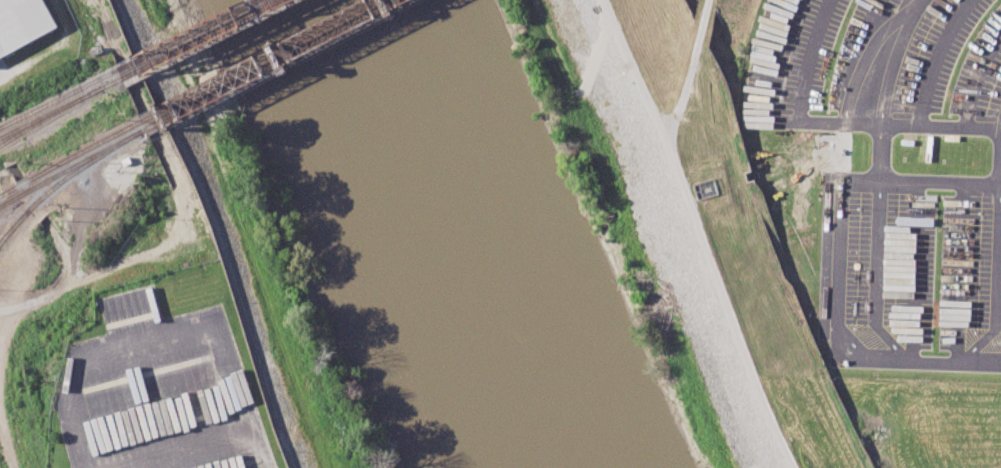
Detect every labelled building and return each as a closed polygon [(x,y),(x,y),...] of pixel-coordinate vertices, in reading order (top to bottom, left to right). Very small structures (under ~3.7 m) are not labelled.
[(59,26),(0,58),(0,0),(45,0),(59,26)]
